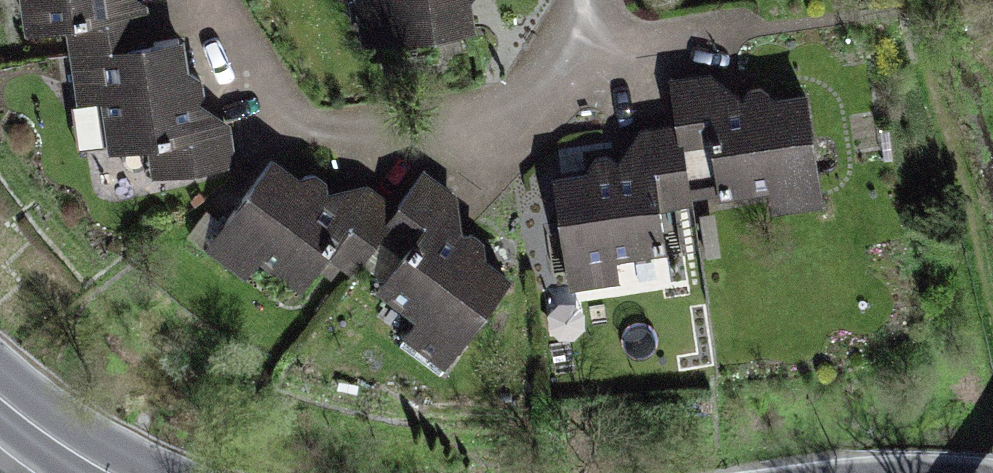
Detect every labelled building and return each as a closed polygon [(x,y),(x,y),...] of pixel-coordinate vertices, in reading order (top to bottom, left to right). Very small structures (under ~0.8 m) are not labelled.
[(34,28),(69,23),(76,60),(144,48),(147,6),(145,0),(27,0),(34,28)] [(360,18),(464,39),(492,38),(487,0),(356,0),(360,18)] [(144,48),(76,60),(84,102),(106,101),(120,154),(156,150),(158,177),(208,179),(200,111),(220,96),(190,46),(144,48)] [(683,130),(684,181),(723,177),(726,201),(768,196),(771,224),(844,215),(829,99),(758,107),(754,70),(677,80),(683,130)] [(684,181),(683,130),(643,135),(648,176),(565,186),(577,281),(662,271),(657,230),(690,226),(684,181)] [(343,266),(395,211),(275,165),(214,250),(257,278),(273,260),(315,294),(343,266)] [(395,211),(343,266),(435,322),(420,340),(463,374),(524,282),(454,247),(468,212),(420,181),(395,211)]
